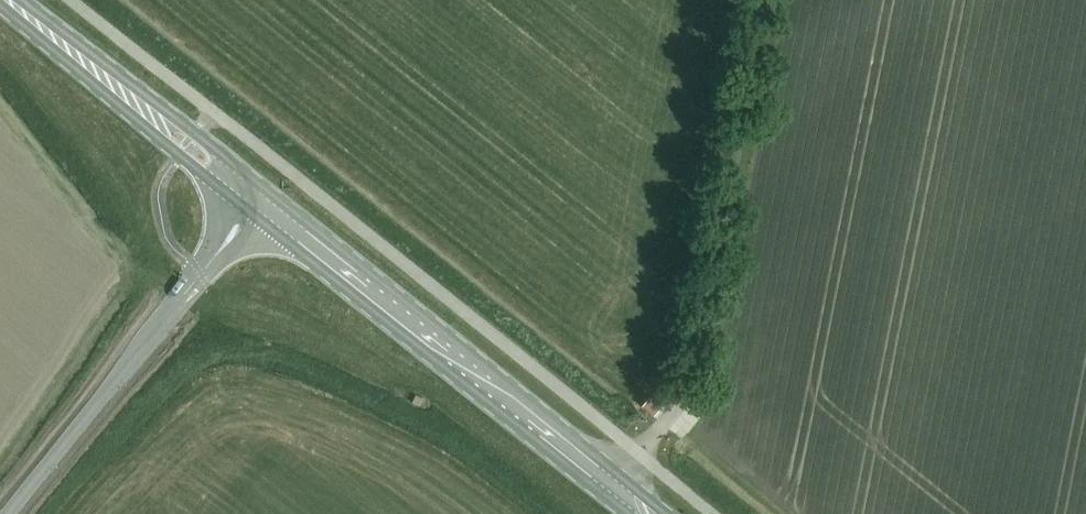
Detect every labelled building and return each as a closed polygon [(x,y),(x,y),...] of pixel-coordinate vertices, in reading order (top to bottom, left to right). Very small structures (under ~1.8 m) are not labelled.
[(680,370),(677,369),(673,368),(670,377),(673,378),(676,379),(680,370)]
